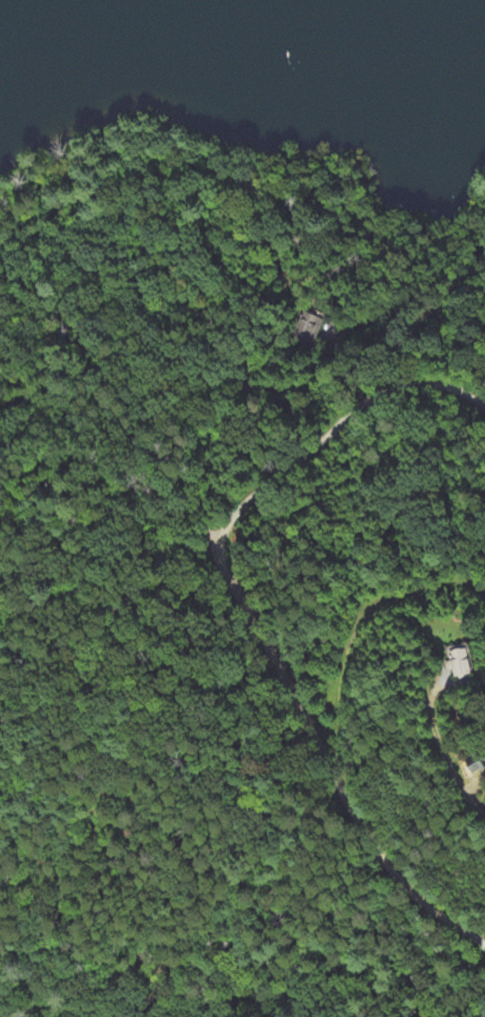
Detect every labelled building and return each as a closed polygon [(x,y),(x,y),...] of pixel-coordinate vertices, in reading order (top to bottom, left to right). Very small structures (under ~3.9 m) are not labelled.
[(323,319),(305,312),(294,341),(313,348),(323,319)] [(448,670),(449,670),(452,678),(469,673),(462,648),(443,653),(448,670)]
